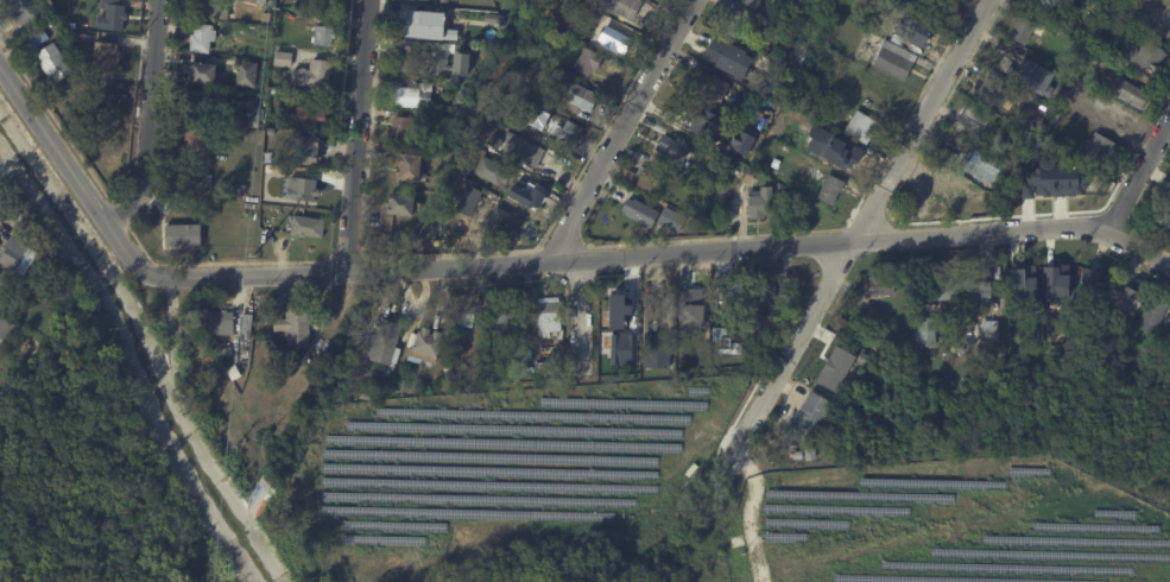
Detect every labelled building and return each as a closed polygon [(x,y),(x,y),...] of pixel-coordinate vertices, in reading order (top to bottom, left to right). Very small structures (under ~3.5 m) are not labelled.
[(99,7),(99,0),(120,0),(120,4),(125,5),(124,11),(125,12),(125,18),(124,18),(122,29),(96,26),(97,14),(105,14),(105,8),(99,7)] [(196,18),(197,0),(229,0),(228,5),(232,6),(230,21),(196,18)] [(603,6),(607,0),(640,0),(646,4),(637,23),(603,6)] [(742,2),(743,0),(763,0),(759,10),(742,2)] [(1023,7),(1027,0),(1058,0),(1045,20),(1023,7)] [(1088,4),(1090,0),(1097,0),(1100,1),(1096,8),(1088,4)] [(1127,5),(1121,14),(1113,10),(1119,0),(1127,5)] [(746,13),(757,19),(745,42),(728,34),(735,20),(732,18),(736,8),(746,13)] [(450,15),(450,19),(453,19),(453,23),(451,23),(450,31),(456,31),(456,30),(462,30),(461,43),(450,42),(449,43),(423,40),(423,39),(404,38),(405,12),(450,15)] [(932,40),(926,50),(898,34),(909,13),(938,29),(932,40)] [(491,15),(510,18),(508,30),(500,30),(500,25),(487,24),(488,14),(491,15)] [(583,26),(574,21),(577,15),(586,20),(583,26)] [(1017,18),(1033,26),(1022,48),(1005,38),(1011,26),(1010,25),(1011,21),(1013,23),(1016,17),(1017,18)] [(26,37),(42,25),(49,36),(33,46),(26,37)] [(202,25),(215,26),(214,32),(220,32),(219,43),(214,43),(213,55),(192,53),(194,36),(196,36),(197,25),(202,25)] [(335,29),(336,29),(336,33),(339,33),(339,40),(336,40),(336,48),(317,46),(320,27),(335,29)] [(612,30),(632,42),(625,55),(620,51),(619,53),(605,46),(606,44),(600,40),(607,27),(612,30)] [(717,42),(710,38),(715,30),(722,34),(717,43),(717,42)] [(76,31),(87,32),(86,39),(76,39),(76,31)] [(1156,75),(1125,58),(1137,36),(1163,50),(1158,61),(1162,63),(1156,75)] [(67,58),(74,69),(57,81),(52,74),(50,76),(39,62),(43,59),(37,51),(53,39),(67,58)] [(99,39),(118,42),(118,48),(121,48),(119,63),(116,63),(115,70),(93,68),(95,39),(99,39)] [(916,53),(919,56),(906,82),(874,65),(884,46),(883,45),(886,39),(916,53)] [(736,52),(727,72),(710,64),(722,40),(739,49),(736,52)] [(418,49),(423,49),(420,75),(403,72),(404,57),(403,57),(404,48),(418,49)] [(586,48),(606,57),(599,72),(596,70),(593,77),(574,69),(586,48)] [(548,62),(535,55),(538,49),(551,55),(548,62)] [(292,53),(293,53),(292,69),(276,67),(277,52),(292,53)] [(470,57),(486,58),(483,71),(469,69),(470,57)] [(334,62),(331,90),(293,87),(295,70),(303,71),(303,69),(309,70),(309,71),(312,71),(312,70),(311,70),(312,65),(314,65),(314,61),(334,62)] [(258,89),(239,88),(241,62),(260,64),(258,89)] [(1048,87),(1042,97),(1014,82),(1020,71),(1023,72),(1030,62),(1054,77),(1048,87)] [(220,87),(195,84),(195,83),(191,83),(192,68),(196,69),(197,65),(222,68),(220,87)] [(723,81),(733,87),(722,109),(695,96),(707,72),(723,81)] [(1056,80),(1060,74),(1065,77),(1063,83),(1056,80)] [(984,77),(1008,93),(998,113),(973,100),(979,89),(975,87),(981,76),(984,77)] [(1139,89),(1147,94),(1139,109),(1111,91),(1119,77),(1139,89)] [(435,84),(435,106),(423,106),(423,109),(398,108),(399,89),(401,89),(403,80),(406,80),(406,78),(418,78),(418,82),(422,82),(422,84),(435,84)] [(603,96),(594,115),(570,103),(575,93),(571,91),(574,86),(578,88),(580,86),(603,96)] [(189,121),(189,108),(196,108),(197,91),(228,94),(227,124),(189,121)] [(462,93),(472,96),(469,106),(460,102),(462,93)] [(739,106),(741,99),(752,102),(748,109),(739,106)] [(817,99),(826,102),(821,112),(814,108),(817,99)] [(1100,114),(1124,128),(1132,114),(1108,100),(1100,114)] [(247,128),(248,102),(255,102),(255,108),(261,108),(261,110),(265,110),(264,125),(261,125),(261,129),(247,128)] [(987,121),(981,131),(978,129),(973,138),(954,126),(968,102),(991,115),(987,121)] [(713,137),(721,115),(696,106),(688,128),(713,137)] [(321,109),(330,109),(328,129),(299,127),(301,107),(321,109)] [(738,108),(746,113),(742,120),(734,116),(738,108)] [(861,112),(883,124),(877,133),(879,135),(877,139),(874,138),(869,145),(847,132),(859,110),(861,112)] [(405,119),(415,119),(412,145),(394,144),(397,118),(405,119)] [(586,141),(582,147),(556,135),(561,124),(567,127),(570,121),(586,129),(583,135),(587,138),(586,141)] [(727,147),(747,155),(755,136),(734,128),(727,147)] [(190,152),(186,152),(189,129),(195,129),(194,131),(216,133),(215,156),(192,154),(194,153),(190,152)] [(539,151),(531,166),(510,154),(516,143),(507,138),(510,132),(540,147),(539,151)] [(1106,163),(1100,173),(1077,160),(1093,132),(1115,145),(1106,163)] [(847,144),(862,151),(850,175),(835,167),(845,147),(843,147),(845,145),(835,140),(839,134),(849,140),(847,144)] [(683,171),(670,164),(673,158),(659,150),(666,135),(682,144),(684,140),(692,144),(689,148),(694,151),(683,171)] [(323,141),(321,164),(297,162),(299,137),(323,139),(323,141)] [(709,157),(703,153),(707,148),(713,151),(709,157)] [(981,189),(984,209),(967,210),(967,205),(961,207),(962,211),(926,215),(924,185),(935,184),(934,172),(956,170),(962,159),(969,164),(975,152),(982,157),(984,153),(1011,169),(1001,186),(993,181),(987,191),(981,189)] [(424,185),(403,183),(404,182),(398,181),(400,157),(426,159),(424,185)] [(505,167),(511,170),(508,175),(511,176),(508,181),(506,179),(502,188),(476,175),(486,157),(505,167)] [(772,167),(776,158),(783,162),(779,170),(772,167)] [(714,162),(720,159),(723,165),(716,167),(714,162)] [(649,167),(668,181),(657,198),(639,186),(644,178),(639,175),(644,167),(647,170),(649,167)] [(754,185),(746,181),(752,167),(760,171),(754,185)] [(1057,171),(1070,170),(1070,173),(1086,172),(1086,190),(1062,191),(1063,195),(1056,195),(1056,191),(1051,192),(1050,167),(1057,167),(1057,171)] [(624,175),(627,169),(641,177),(638,184),(622,176),(624,175)] [(847,183),(835,207),(820,198),(829,178),(828,178),(829,175),(847,183)] [(309,181),(320,181),(318,204),(295,203),(296,202),(290,201),(291,188),(297,189),(297,179),(309,181)] [(1169,181),(1169,236),(1151,224),(1169,192),(1163,190),(1169,181)] [(544,200),(546,201),(542,209),(506,191),(511,182),(544,200)] [(481,200),(499,209),(499,208),(524,221),(513,241),(488,228),(495,216),(478,207),(472,219),(457,211),(470,186),(485,194),(481,200)] [(773,189),(773,196),(786,195),(786,209),(773,209),(773,215),(766,215),(766,220),(751,221),(750,197),(761,197),(761,189),(773,188),(773,189)] [(419,205),(418,219),(390,216),(391,195),(420,197),(419,205)] [(506,201),(508,195),(518,200),(514,205),(506,201)] [(670,208),(690,219),(681,235),(660,224),(657,232),(628,216),(630,215),(625,213),(631,200),(637,203),(638,201),(665,215),(669,208),(670,208)] [(325,240),(309,238),(309,239),(302,238),(302,235),(295,235),(296,226),(293,226),(293,222),(296,222),(297,217),(328,221),(325,240)] [(449,223),(455,226),(453,232),(458,233),(456,239),(445,235),(449,223)] [(26,239),(30,232),(37,236),(33,242),(26,239)] [(8,243),(10,242),(14,245),(18,239),(33,248),(19,272),(1,261),(5,255),(2,254),(8,243)] [(1102,267),(1109,271),(1093,304),(1075,295),(1092,261),(1102,267)] [(1044,265),(1043,298),(1073,299),(1075,266),(1044,265)] [(1009,267),(1010,301),(1037,299),(1035,266),(1009,267)] [(980,283),(991,283),(991,308),(966,308),(967,302),(931,302),(932,281),(943,281),(943,271),(969,271),(969,274),(978,274),(978,283),(980,283)] [(1,291),(0,293),(0,275),(8,279),(1,291)] [(880,297),(868,298),(867,278),(892,276),(893,296),(880,297)] [(779,298),(780,301),(773,302),(773,306),(767,306),(766,302),(757,303),(754,285),(779,284),(779,298)] [(1140,301),(1132,314),(1130,312),(1127,315),(1122,311),(1121,314),(1109,306),(1121,287),(1140,301)] [(703,289),(678,289),(678,326),(702,326),(703,289)] [(1158,297),(1169,302),(1151,339),(1132,330),(1151,293),(1158,297)] [(552,340),(543,340),(540,301),(564,298),(565,334),(552,334),(552,340)] [(516,304),(518,304),(518,337),(492,337),(492,304),(495,304),(495,299),(508,299),(508,304),(516,304)] [(630,328),(611,328),(611,303),(618,303),(618,301),(624,301),(624,303),(630,303),(630,328)] [(476,309),(476,329),(460,329),(460,308),(466,309),(467,306),(472,306),(472,309),(476,309)] [(311,322),(314,349),(291,350),(290,333),(279,333),(278,321),(289,321),(289,311),(311,310),(311,322)] [(232,314),(235,314),(235,336),(208,336),(208,314),(222,314),(222,311),(228,311),(228,314),(232,314)] [(254,316),(253,335),(244,335),(245,315),(254,316)] [(45,330),(56,316),(64,321),(53,336),(45,330)] [(843,336),(831,330),(837,318),(849,324),(843,336)] [(932,327),(936,327),(936,342),(932,342),(932,348),(916,348),(916,318),(932,318),(932,327)] [(5,341),(0,339),(0,326),(4,320),(18,327),(10,343),(5,341)] [(406,328),(400,349),(405,352),(400,366),(396,365),(394,368),(373,362),(374,359),(365,356),(367,347),(374,349),(374,348),(377,349),(385,321),(406,328)] [(988,346),(980,346),(980,322),(997,322),(997,346),(988,346)] [(27,340),(26,341),(15,334),(19,327),(31,334),(27,340)] [(431,331),(432,331),(431,335),(435,336),(436,333),(444,335),(443,340),(444,340),(437,366),(409,358),(411,349),(415,350),(420,331),(423,333),(424,329),(431,331)] [(461,342),(461,333),(469,333),(469,343),(461,342)] [(673,371),(649,369),(650,335),(678,336),(678,355),(673,355),(673,371)] [(639,343),(643,343),(641,361),(630,360),(631,343),(639,343)] [(234,358),(222,360),(220,349),(233,347),(234,358)] [(556,373),(538,374),(538,365),(555,363),(556,373)] [(241,372),(244,378),(235,382),(229,372),(232,371),(232,369),(238,366),(241,372)] [(451,369),(453,369),(451,379),(444,378),(445,368),(451,369)] [(837,404),(824,426),(820,423),(807,447),(788,436),(802,411),(803,412),(816,391),(837,404)] [(818,449),(820,460),(809,461),(808,449),(818,449)]
